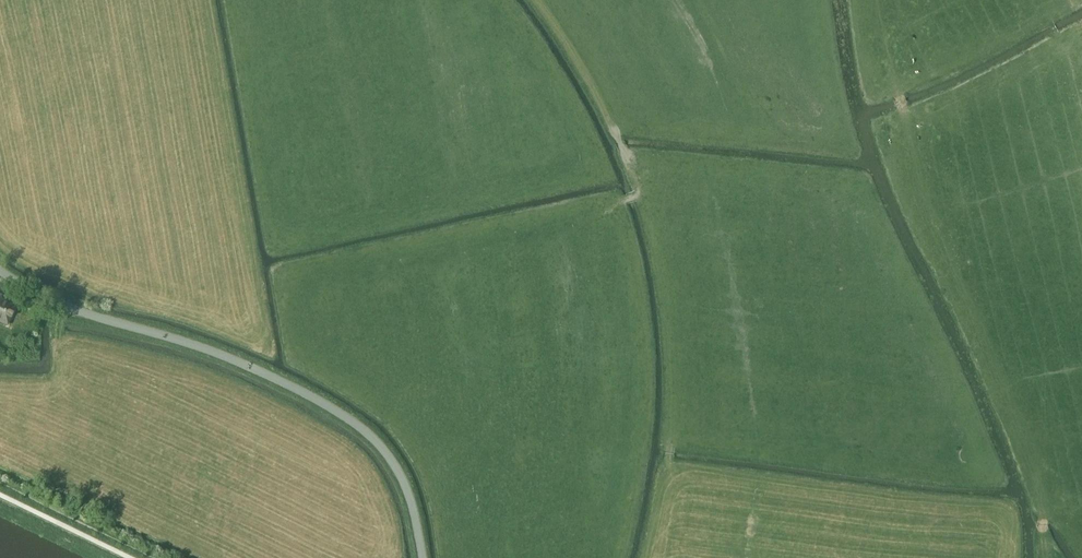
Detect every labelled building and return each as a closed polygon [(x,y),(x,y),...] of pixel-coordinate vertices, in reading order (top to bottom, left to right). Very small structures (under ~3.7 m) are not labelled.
[(896,96),(899,108),(909,105),(906,93),(896,96)] [(6,320),(11,309),(2,304),(4,301),(1,300),(3,296),(0,294),(0,317),(6,320)]
